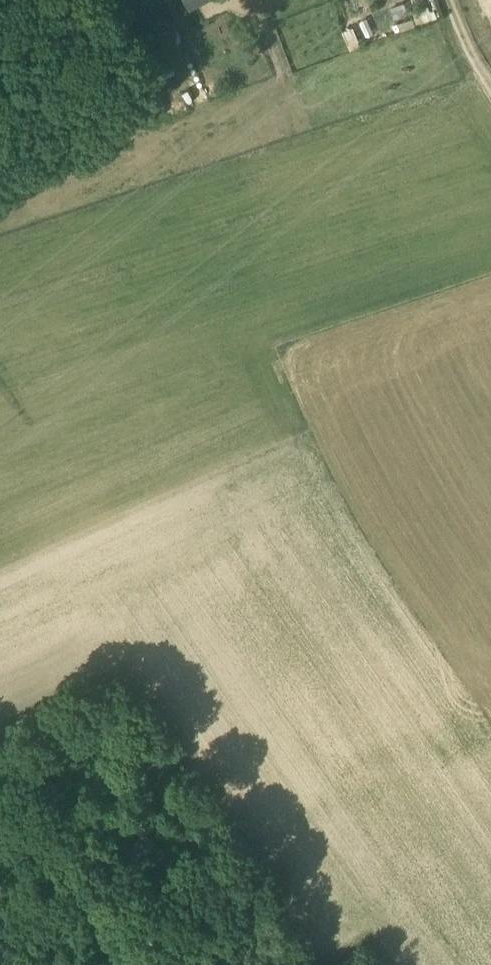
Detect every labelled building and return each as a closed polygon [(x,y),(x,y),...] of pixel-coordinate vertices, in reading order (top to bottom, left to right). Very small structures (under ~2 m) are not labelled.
[(204,0),(183,0),(188,8),(204,0)]
